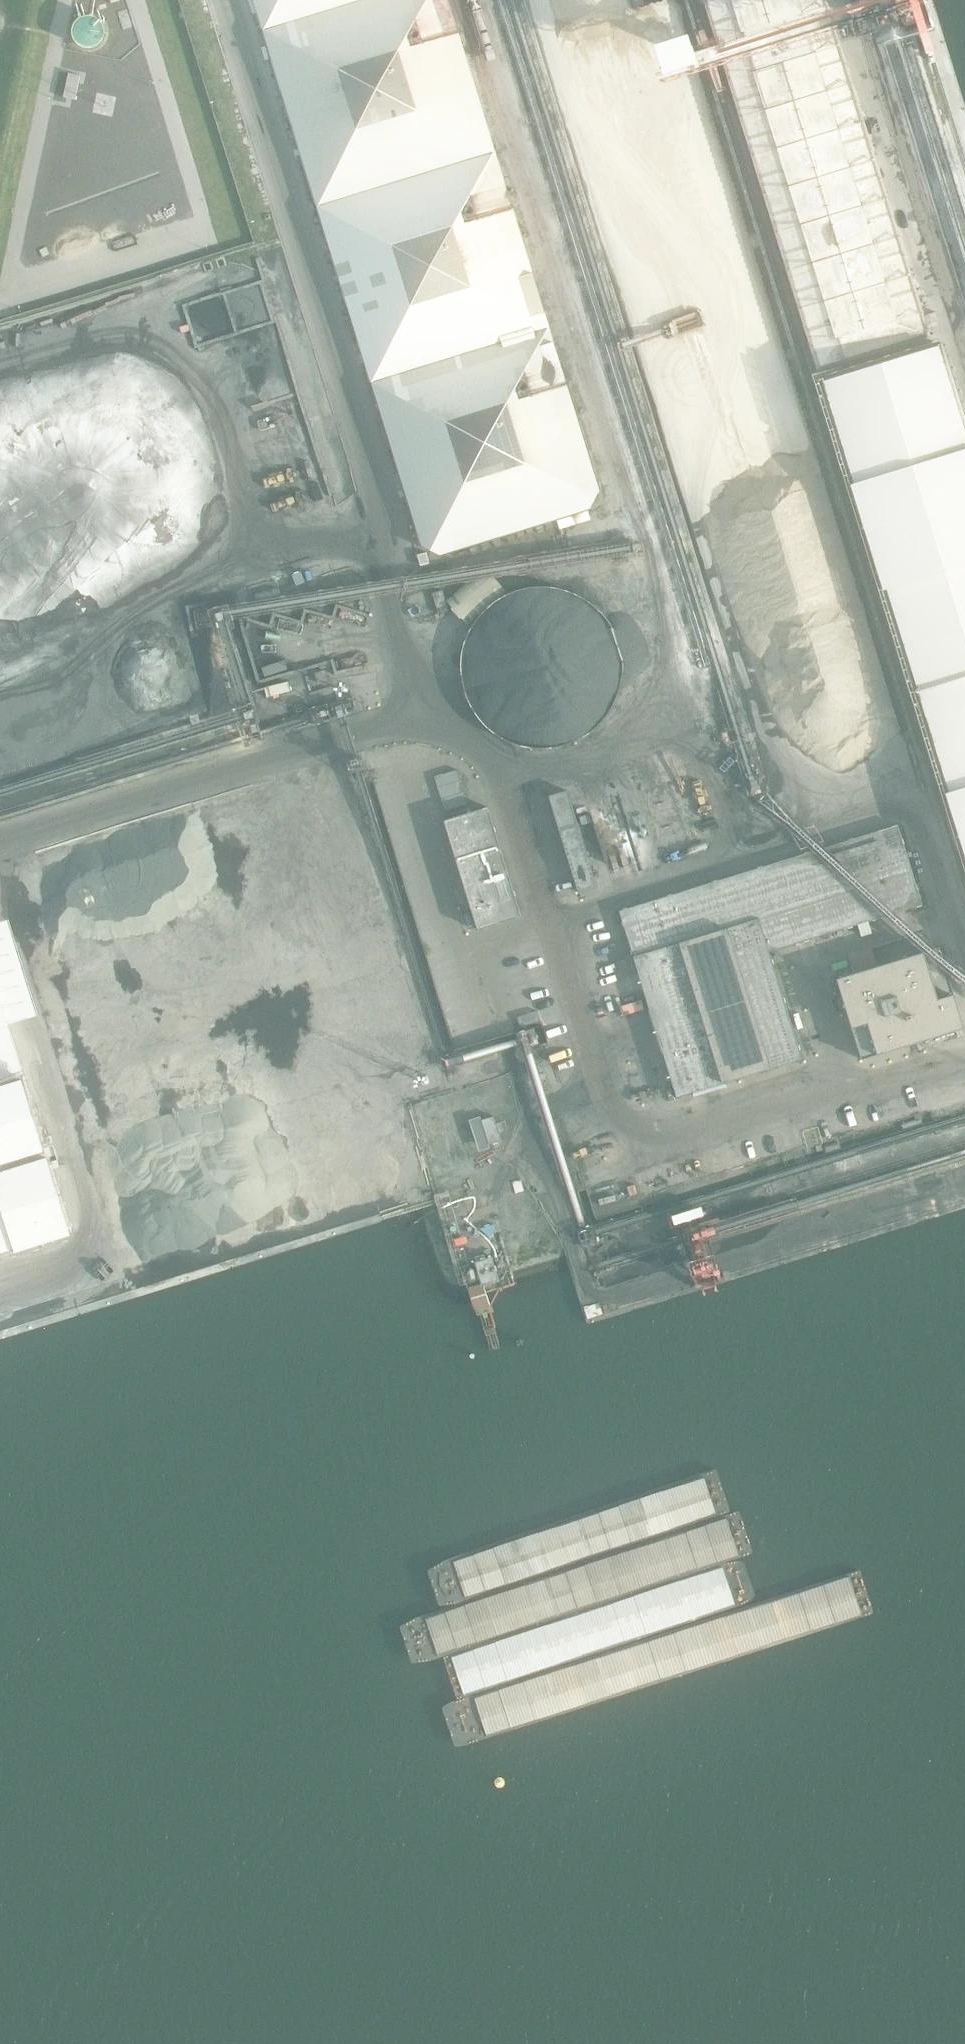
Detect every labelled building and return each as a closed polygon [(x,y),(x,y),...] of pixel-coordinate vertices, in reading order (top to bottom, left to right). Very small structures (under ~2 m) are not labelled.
[(420,546),(440,556),(591,510),(600,490),(450,0),(252,0),(420,546)] [(819,363),(923,331),(821,0),(706,0),(819,363)] [(108,16),(77,10),(71,38),(103,44),(108,16)] [(75,99),(80,74),(69,72),(64,97),(75,99)] [(486,568),(448,602),(469,625),(508,592),(486,568)] [(624,675),(624,673),(623,659),(621,651),(618,642),(611,628),(601,616),(589,606),(575,598),(560,593),(552,592),(543,591),(526,593),(511,597),(498,603),(486,613),(479,620),(474,626),(470,633),(466,641),(461,656),(459,672),(460,686),(462,693),(465,703),(472,717),(482,730),(488,736),(495,741),(502,745),(510,749),(525,754),(539,756),(553,755),(569,751),(582,745),(589,741),(597,735),(604,727),(608,722),(616,708),(622,693),(623,683),(624,675)] [(427,595),(397,605),(403,625),(433,616),(427,595)] [(461,769),(438,773),(444,807),(467,803),(461,769)] [(568,790),(549,796),(579,893),(598,887),(568,790)] [(488,806),(444,820),(478,930),(522,916),(488,806)] [(898,825),(619,911),(677,1098),(803,1059),(770,952),(923,905),(898,825)] [(75,1251),(15,1021),(39,1014),(13,917),(0,920),(0,1271),(75,1251)] [(861,1059),(917,1042),(919,1050),(964,1036),(964,1030),(940,946),(837,977),(861,1059)] [(587,1109),(562,1117),(572,1150),(597,1142),(587,1109)] [(491,1257),(474,1262),(481,1285),(498,1280),(491,1257)]
